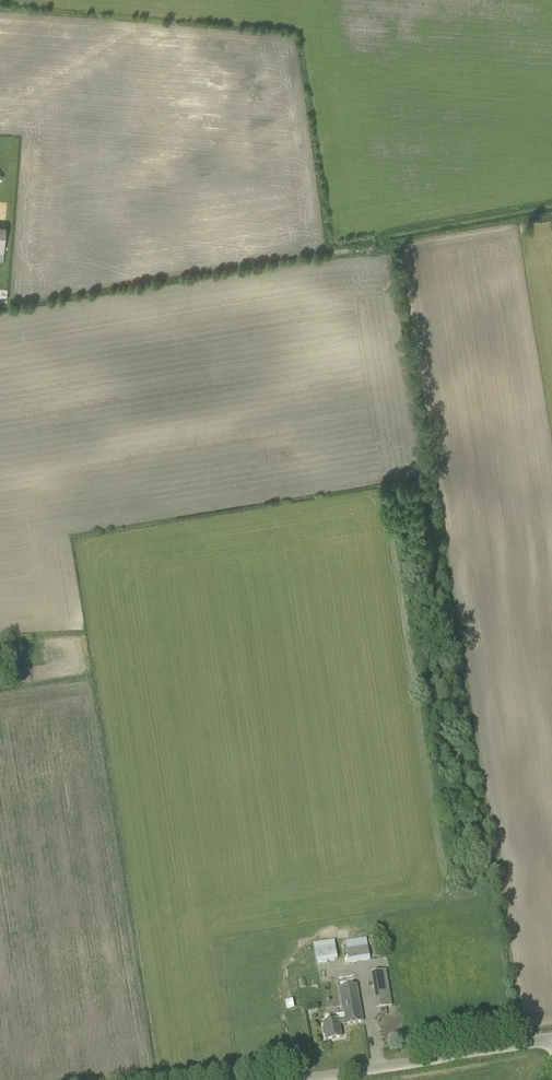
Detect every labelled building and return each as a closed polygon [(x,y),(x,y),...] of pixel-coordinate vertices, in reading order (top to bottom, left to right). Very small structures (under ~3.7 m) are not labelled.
[(338,960),(335,942),(314,945),(317,963),(338,960)] [(349,964),(370,961),(368,946),(346,949),(349,964)] [(376,1009),(392,1006),(386,970),(370,973),(376,1009)] [(345,1024),(345,1025),(364,1022),(357,985),(340,988),(344,1013),(347,1024),(345,1024)] [(287,1010),(294,1009),(292,1000),(285,1001),(287,1010)] [(340,1026),(345,1025),(345,1024),(347,1024),(344,1013),(336,1015),(337,1020),(323,1022),(326,1040),(342,1037),(340,1026)]
